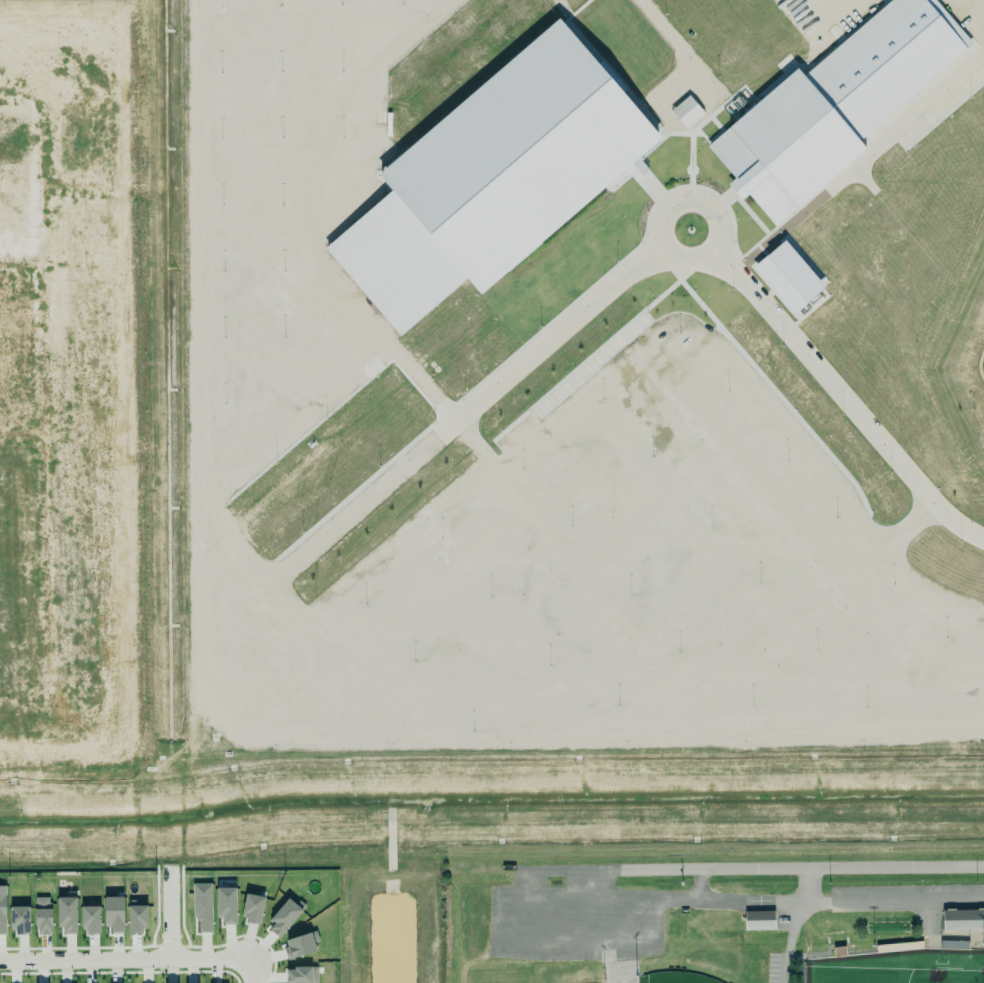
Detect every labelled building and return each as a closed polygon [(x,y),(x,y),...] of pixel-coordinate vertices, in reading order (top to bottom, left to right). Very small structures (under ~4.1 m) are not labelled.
[(734,179),(727,184),(740,200),(748,194),(775,226),(868,150),(859,138),(973,45),(936,0),(892,0),(803,73),(799,68),(706,144),(734,179)] [(661,142),(562,20),(375,172),(391,192),(324,247),(397,337),(466,280),(477,293),(661,142)] [(686,128),(704,113),(689,95),(671,110),(686,128)] [(636,182),(649,170),(638,158),(625,170),(636,182)] [(825,289),(785,240),(751,267),(792,316),(825,289)] [(211,883),(193,884),(193,919),(200,919),(200,933),(212,932),(211,883)] [(218,914),(224,914),(224,924),(236,924),(236,888),(218,887),(218,914)] [(53,892),(54,925),(60,925),(60,934),(75,934),(75,892),(53,892)] [(242,921),(260,925),(265,898),(247,894),(242,921)] [(35,898),(36,935),(52,934),(51,897),(35,898)] [(105,897),(106,933),(124,933),(123,897),(105,897)] [(274,924),(269,930),(279,938),(302,910),(288,898),(270,920),(274,924)] [(77,902),(77,932),(98,931),(97,902),(77,902)] [(30,906),(11,907),(11,935),(30,934),(30,906)] [(146,906),(128,906),(128,933),(146,933),(146,906)] [(983,930),(983,909),(942,910),(943,931),(983,930)] [(775,929),(774,911),(745,911),(745,930),(775,929)] [(286,982),(318,982),(317,967),(286,968),(286,982)]
